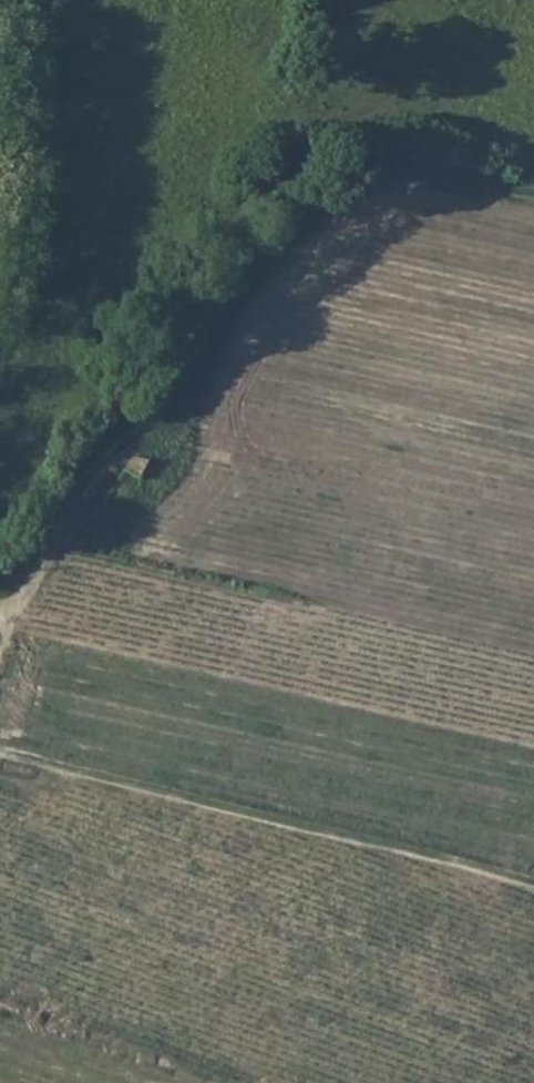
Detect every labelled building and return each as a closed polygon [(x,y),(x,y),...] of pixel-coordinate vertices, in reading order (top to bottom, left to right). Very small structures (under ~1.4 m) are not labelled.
[(132,477),(140,462),(128,458),(117,473),(132,477)]
